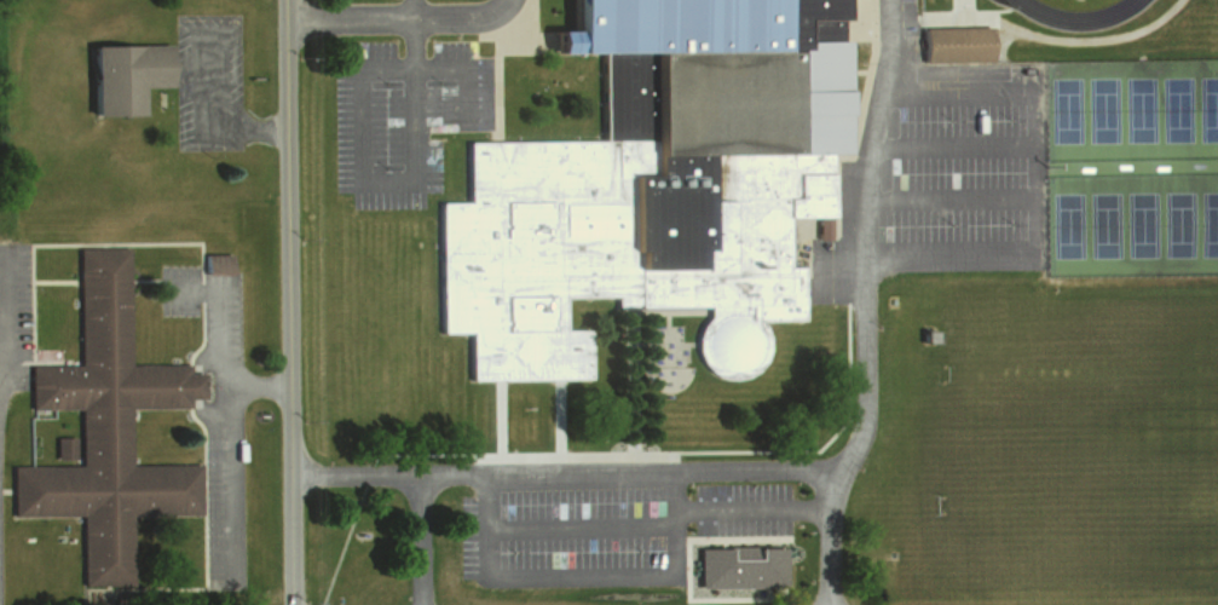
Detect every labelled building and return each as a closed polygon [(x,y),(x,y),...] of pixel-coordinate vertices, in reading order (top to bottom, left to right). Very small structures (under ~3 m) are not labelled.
[(693,328),(698,319),(705,312),(635,313),(635,305),(627,305),(611,306),(611,295),(559,296),(559,329),(583,329),(583,378),(555,379),(497,379),(464,380),(463,332),(435,332),(434,203),(463,202),(463,143),(496,143),(599,142),(598,51),(543,51),(543,29),(561,29),(561,0),(833,0),(833,40),(842,40),(842,69),(842,122),(843,151),(825,151),(826,217),(781,217),(783,265),(796,265),(797,319),(754,319),(757,324),(761,334),(762,345),(760,356),(754,365),(746,373),(737,378),(726,379),(715,378),(706,373),(698,367),(693,358),(689,347),(689,338),(693,328)] [(919,24),(920,59),(986,58),(986,23),(919,24)] [(93,116),(92,47),(169,46),(169,87),(143,87),(143,115),(93,116)] [(76,584),(128,584),(128,512),(198,512),(197,460),(128,461),(128,405),(187,405),(187,396),(198,396),(198,370),(186,370),(186,362),(127,362),(126,247),(75,247),(76,362),(27,362),(27,408),(74,407),(74,462),(7,463),(7,514),(76,514),(76,584)] [(695,544),(779,543),(780,584),(697,586),(695,544)]
